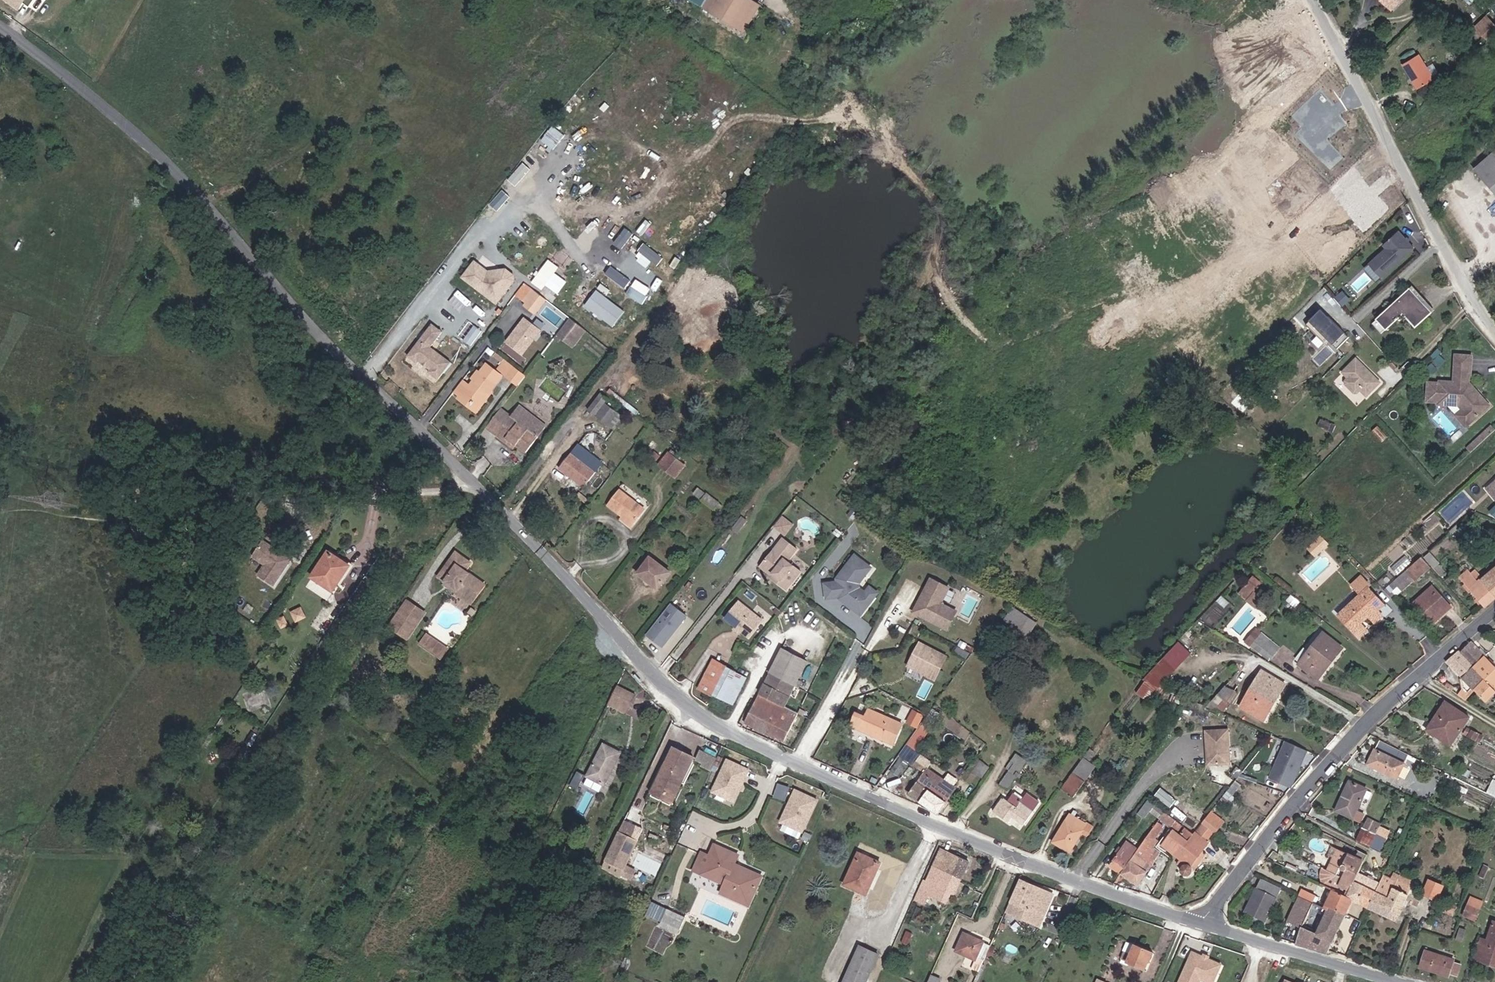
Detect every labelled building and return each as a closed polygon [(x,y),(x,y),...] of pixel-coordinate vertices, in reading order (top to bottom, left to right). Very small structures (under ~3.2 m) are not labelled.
[(749,0),(710,0),(704,8),(744,34),(760,7),(749,0)] [(1392,6),(1396,10),(1405,0),(1398,0),(1392,6)] [(1419,86),(1440,74),(1433,64),(1428,66),(1421,53),(1404,63),(1419,86)] [(1475,170),(1494,194),(1494,152),(1475,170)] [(521,162),(517,169),(532,177),(536,170),(521,162)] [(1382,275),(1413,246),(1405,238),(1403,239),(1401,236),(1402,234),(1398,230),(1383,244),(1387,247),(1370,262),(1382,275)] [(545,284),(558,293),(567,280),(555,271),(559,265),(548,257),(532,281),(543,288),(545,284)] [(473,264),(462,279),(495,304),(512,282),(512,277),(504,271),(500,272),(496,276),(491,277),(473,264)] [(1365,271),(1352,284),(1359,291),(1372,278),(1365,271)] [(530,297),(534,292),(523,284),(514,296),(525,304),(527,301),(530,297)] [(1431,313),(1410,289),(1377,320),(1386,330),(1403,315),(1415,328),(1431,313)] [(524,305),(535,312),(544,300),(534,292),(530,297),(527,301),(525,304),(524,305)] [(1348,300),(1341,292),(1334,298),(1341,306),(1348,300)] [(1347,336),(1327,315),(1323,315),(1318,309),(1306,321),(1324,340),(1326,338),(1335,347),(1347,336)] [(537,329),(521,318),(516,326),(516,328),(515,330),(513,329),(504,342),(519,353),(537,329)] [(568,337),(577,325),(569,319),(560,331),(568,337)] [(427,373),(437,380),(450,364),(429,348),(441,332),(431,324),(406,357),(416,365),(418,362),(422,365),(424,363),(426,365),(425,367),(429,370),(427,373)] [(583,330),(577,325),(568,337),(560,331),(556,337),(569,348),(583,330)] [(1374,375),(1370,371),(1373,368),(1360,354),(1346,368),(1351,374),(1349,377),(1348,380),(1358,389),(1361,389),(1364,386),(1370,393),(1384,379),(1377,372),(1374,375)] [(1471,355),(1455,354),(1452,381),(1438,380),(1438,382),(1427,381),(1425,399),(1436,400),(1436,403),(1456,403),(1459,408),(1469,421),(1487,407),(1479,397),(1474,396),(1471,392),(1474,390),(1469,382),(1467,384),(1468,374),(1470,374),(1471,355)] [(562,361),(549,364),(550,369),(563,365),(562,361)] [(485,364),(469,386),(461,381),(451,394),(459,400),(461,398),(466,402),(470,405),(475,408),(477,410),(502,375),(485,364)] [(506,378),(513,368),(510,366),(503,375),(506,378)] [(506,378),(517,387),(525,377),(513,368),(506,378)] [(595,415),(606,403),(609,399),(601,393),(588,410),(595,415)] [(466,402),(461,398),(459,400),(458,403),(474,414),(477,410),(475,408),(470,405),(466,402)] [(508,420),(511,416),(515,411),(517,408),(507,400),(486,428),(496,435),(497,434),(501,429),(504,425),(508,420)] [(613,430),(623,417),(606,403),(595,415),(613,430)] [(543,428),(517,408),(515,411),(511,416),(508,420),(504,425),(501,429),(497,434),(496,435),(499,438),(504,441),(506,438),(509,440),(514,444),(515,445),(525,452),(543,428)] [(1459,408),(1452,413),(1461,426),(1469,421),(1459,408)] [(1335,426),(1321,420),(1318,427),(1332,433),(1335,426)] [(1491,426),(1466,449),(1470,453),(1494,430),(1491,426)] [(506,438),(504,441),(513,448),(515,445),(514,444),(509,440),(506,438)] [(578,444),(572,452),(596,471),(602,463),(578,444)] [(676,478),(686,463),(668,450),(657,464),(676,478)] [(596,471),(572,452),(558,469),(582,487),(596,471)] [(700,499),(704,494),(697,487),(692,493),(700,499)] [(646,511),(619,490),(609,504),(623,515),(635,524),(646,511)] [(721,506),(706,494),(701,500),(717,512),(721,506)] [(1430,527),(1441,518),(1436,513),(1425,522),(1430,527)] [(782,514),(774,525),(786,535),(794,523),(782,514)] [(632,527),(635,524),(623,515),(620,518),(632,527)] [(277,543),(263,535),(253,551),(265,559),(258,569),(275,580),(292,553),(284,549),(283,551),(277,548),(277,543)] [(787,535),(763,561),(767,564),(771,568),(775,572),(777,574),(774,577),(785,587),(802,569),(790,558),(800,546),(787,535)] [(1328,544),(1321,536),(1307,549),(1314,557),(1328,544)] [(459,572),(467,561),(452,550),(434,574),(461,595),(466,587),(474,593),(481,585),(465,573),(463,575),(459,572)] [(343,565),(321,551),(306,575),(328,589),(343,565)] [(866,567),(850,554),(833,575),(835,576),(833,579),(819,581),(822,596),(835,594),(835,596),(837,596),(840,599),(840,602),(854,613),(867,598),(860,592),(853,587),(853,582),(866,567)] [(1431,567),(1440,578),(1446,572),(1430,555),(1425,560),(1431,567)] [(1397,571),(1411,562),(1407,556),(1393,565),(1397,571)] [(1405,571),(1414,580),(1416,582),(1431,567),(1425,560),(1422,556),(1405,571)] [(670,574),(653,560),(649,557),(638,572),(642,576),(658,588),(670,574)] [(763,561),(762,562),(772,571),(770,573),(774,577),(777,574),(775,572),(771,568),(767,564),(763,561)] [(1494,597),(1494,568),(1479,582),(1467,570),(1459,578),(1484,607),(1494,597)] [(1405,571),(1396,579),(1404,588),(1414,580),(1405,571)] [(1360,593),(1337,615),(1359,639),(1368,630),(1362,623),(1369,617),(1375,624),(1384,616),(1379,610),(1385,605),(1368,586),(1369,584),(1360,574),(1351,583),(1360,593)] [(948,630),(957,612),(944,606),(942,602),(949,588),(931,579),(923,595),(926,596),(922,604),(920,602),(914,613),(948,630)] [(1245,587),(1253,593),(1260,586),(1252,579),(1245,587)] [(1432,625),(1452,607),(1432,585),(1413,603),(1432,625)] [(474,593),(466,587),(459,597),(467,603),(474,593)] [(867,598),(872,593),(864,587),(860,592),(867,598)] [(1245,602),(1253,593),(1245,587),(1238,596),(1245,602)] [(420,611),(403,599),(394,612),(412,624),(420,611)] [(737,600),(724,617),(729,622),(734,626),(738,629),(739,630),(747,636),(761,618),(737,600)] [(662,647),(688,614),(671,601),(645,634),(662,647)] [(300,603),(288,608),(293,621),(305,616),(300,603)] [(1020,631),(1029,617),(1012,606),(1004,620),(1020,631)] [(283,612),(275,616),(279,626),(287,623),(283,612)] [(412,624),(394,612),(385,625),(403,637),(412,624)] [(1318,682),(1343,647),(1322,630),(1296,664),(1318,682)] [(415,643),(425,650),(427,648),(433,653),(434,650),(439,653),(443,647),(422,633),(415,643)] [(1256,650),(1267,637),(1264,635),(1253,647),(1256,650)] [(1280,648),(1267,637),(1256,650),(1269,660),(1280,648)] [(935,679),(947,657),(920,644),(909,666),(935,679)] [(1180,644),(1145,681),(1159,688),(1191,654),(1180,644)] [(1460,650),(1445,662),(1461,677),(1459,679),(1461,686),(1455,694),(1464,700),(1475,689),(1483,679),(1472,668),(1484,655),(1471,644),(1462,651),(1460,650)] [(967,659),(971,653),(958,646),(954,653),(967,659)] [(427,648),(425,650),(428,652),(436,657),(439,653),(434,650),(433,653),(427,648)] [(805,662),(781,650),(759,694),(758,693),(746,717),(743,716),(741,721),(743,722),(743,723),(774,738),(775,737),(784,741),(798,714),(784,707),(805,662)] [(1475,689),(1487,701),(1494,693),(1494,665),(1484,655),(1472,668),(1483,679),(1475,689)] [(713,661),(700,689),(732,704),(746,677),(713,661)] [(1264,722),(1286,684),(1261,670),(1240,707),(1264,722)] [(1159,688),(1145,681),(1137,693),(1149,702),(1159,688)] [(1224,686),(1207,706),(1220,712),(1234,691),(1224,686)] [(617,687),(607,705),(626,714),(635,695),(617,687)] [(1182,707),(1187,701),(1176,696),(1171,703),(1176,706),(1177,704),(1182,707)] [(1451,747),(1471,716),(1446,700),(1426,731),(1451,747)] [(918,727),(925,713),(913,707),(906,721),(918,727)] [(883,741),(892,718),(868,708),(863,718),(854,714),(849,727),(883,741)] [(920,724),(907,742),(918,751),(932,733),(920,724)] [(1210,751),(1211,765),(1229,764),(1228,732),(1206,733),(1207,752),(1210,751)] [(1288,787),(1300,760),(1302,762),(1307,751),(1288,742),(1271,780),(1288,787)] [(604,785),(620,753),(604,744),(587,776),(604,785)] [(1397,779),(1405,763),(1373,748),(1365,765),(1397,779)] [(672,750),(661,774),(667,777),(675,759),(691,766),(694,760),(672,750)] [(713,769),(717,761),(701,754),(697,762),(713,769)] [(975,757),(962,777),(970,783),(976,774),(981,778),(989,767),(975,757)] [(1095,767),(1083,757),(1073,772),(1085,781),(1095,767)] [(1018,758),(998,785),(1006,790),(1025,764),(1018,758)] [(667,777),(661,774),(651,795),(672,805),(691,766),(675,759),(667,777)] [(898,776),(907,764),(901,759),(892,771),(898,776)] [(955,787),(926,767),(908,794),(937,814),(955,787)] [(577,787),(584,773),(577,770),(570,784),(577,787)] [(750,814),(758,797),(762,799),(770,781),(748,770),(732,806),(750,814)] [(1073,772),(1062,788),(1074,797),(1085,781),(1073,772)] [(1353,820),(1369,788),(1350,779),(1335,811),(1353,820)] [(778,782),(774,796),(786,799),(790,785),(778,782)] [(800,837),(816,801),(795,791),(786,809),(790,811),(782,829),(800,837)] [(1023,826),(1040,801),(1026,792),(1021,798),(1013,792),(1007,801),(1002,797),(992,811),(1007,821),(1011,817),(1023,826)] [(754,816),(762,799),(758,797),(750,814),(754,816)] [(1165,811),(1153,803),(1148,799),(1137,813),(1143,818),(1148,810),(1159,819),(1165,811)] [(1229,818),(1214,807),(1210,813),(1224,824),(1229,818)] [(782,829),(790,811),(786,809),(778,827),(782,829)] [(1160,845),(1177,820),(1165,811),(1159,819),(1146,838),(1138,849),(1119,875),(1135,887),(1146,871),(1143,869),(1158,847),(1160,845)] [(1070,852),(1087,822),(1069,812),(1052,842),(1070,852)] [(1224,824),(1210,813),(1203,822),(1217,833),(1224,824)] [(1210,842),(1196,831),(1194,833),(1177,820),(1160,845),(1172,854),(1184,863),(1182,866),(1180,871),(1181,873),(1182,876),(1185,876),(1186,877),(1188,876),(1189,875),(1190,874),(1191,868),(1204,851),(1210,842)] [(1217,833),(1203,822),(1196,831),(1210,842),(1217,833)] [(1370,846),(1376,834),(1361,827),(1356,839),(1370,846)] [(1385,839),(1376,834),(1370,846),(1379,851),(1385,839)] [(618,836),(604,864),(623,873),(636,845),(618,836)] [(1109,866),(1119,875),(1138,849),(1127,841),(1109,866)] [(1326,869),(1339,874),(1354,881),(1356,875),(1364,860),(1331,845),(1326,855),(1331,858),(1326,869)] [(740,874),(743,869),(736,866),(739,858),(713,847),(709,857),(702,854),(694,872),(724,886),(723,888),(746,899),(751,888),(758,891),(763,879),(750,873),(748,878),(740,874)] [(1150,874),(1165,853),(1158,847),(1143,869),(1146,871),(1150,874)] [(943,849),(933,870),(962,882),(971,863),(943,849)] [(1194,870),(1207,853),(1204,851),(1191,868),(1194,870)] [(883,864),(859,854),(845,886),(868,896),(883,864)] [(1485,867),(1480,877),(1484,879),(1489,869),(1485,867)] [(750,873),(743,869),(740,874),(748,878),(750,873)] [(962,882),(933,870),(927,883),(924,882),(915,902),(924,906),(928,898),(947,905),(952,894),(956,896),(962,882)] [(1353,901),(1358,904),(1364,889),(1353,883),(1354,881),(1339,874),(1333,887),(1348,894),(1346,898),(1353,901)] [(1358,904),(1368,908),(1373,898),(1379,886),(1356,875),(1354,881),(1353,883),(1364,889),(1358,904)] [(1266,921),(1282,887),(1260,877),(1244,911),(1266,921)] [(1409,896),(1414,886),(1393,878),(1391,882),(1382,878),(1380,882),(1409,896)] [(1056,896),(1021,882),(1011,904),(1046,918),(1056,896)] [(1373,898),(1368,908),(1398,921),(1409,896),(1380,882),(1379,886),(1373,898)] [(1431,883),(1425,896),(1438,902),(1444,888),(1431,883)] [(1326,902),(1347,913),(1353,901),(1346,898),(1348,894),(1333,887),(1326,902)] [(746,899),(723,888),(720,895),(749,909),(758,891),(751,888),(746,899)] [(1318,896),(1301,888),(1298,895),(1315,903),(1318,896)] [(1327,953),(1328,951),(1347,913),(1326,902),(1323,907),(1315,903),(1298,895),(1286,921),(1296,925),(1294,932),(1300,934),(1296,944),(1327,953)] [(1474,920),(1479,909),(1468,905),(1463,916),(1474,920)] [(669,913),(663,926),(678,933),(684,921),(669,913)] [(1492,923),(1486,942),(1481,940),(1474,960),(1494,967),(1494,924),(1492,923)] [(1462,942),(1466,932),(1461,930),(1457,941),(1462,942)] [(985,960),(991,947),(987,945),(988,943),(965,933),(956,954),(977,963),(980,957),(985,960)] [(1147,972),(1155,955),(1135,947),(1128,963),(1147,972)] [(881,957),(861,948),(845,981),(869,981),(881,957)] [(1209,957),(1204,954),(1193,949),(1178,981),(1199,981),(1201,977),(1212,981),(1213,981),(1222,962),(1209,957)] [(1449,979),(1451,974),(1455,961),(1456,959),(1426,949),(1419,968),(1449,979)] [(1455,961),(1451,974),(1457,976),(1462,964),(1455,961)] [(1292,964),(1284,981),(1334,981),(1335,981),(1292,964)]
